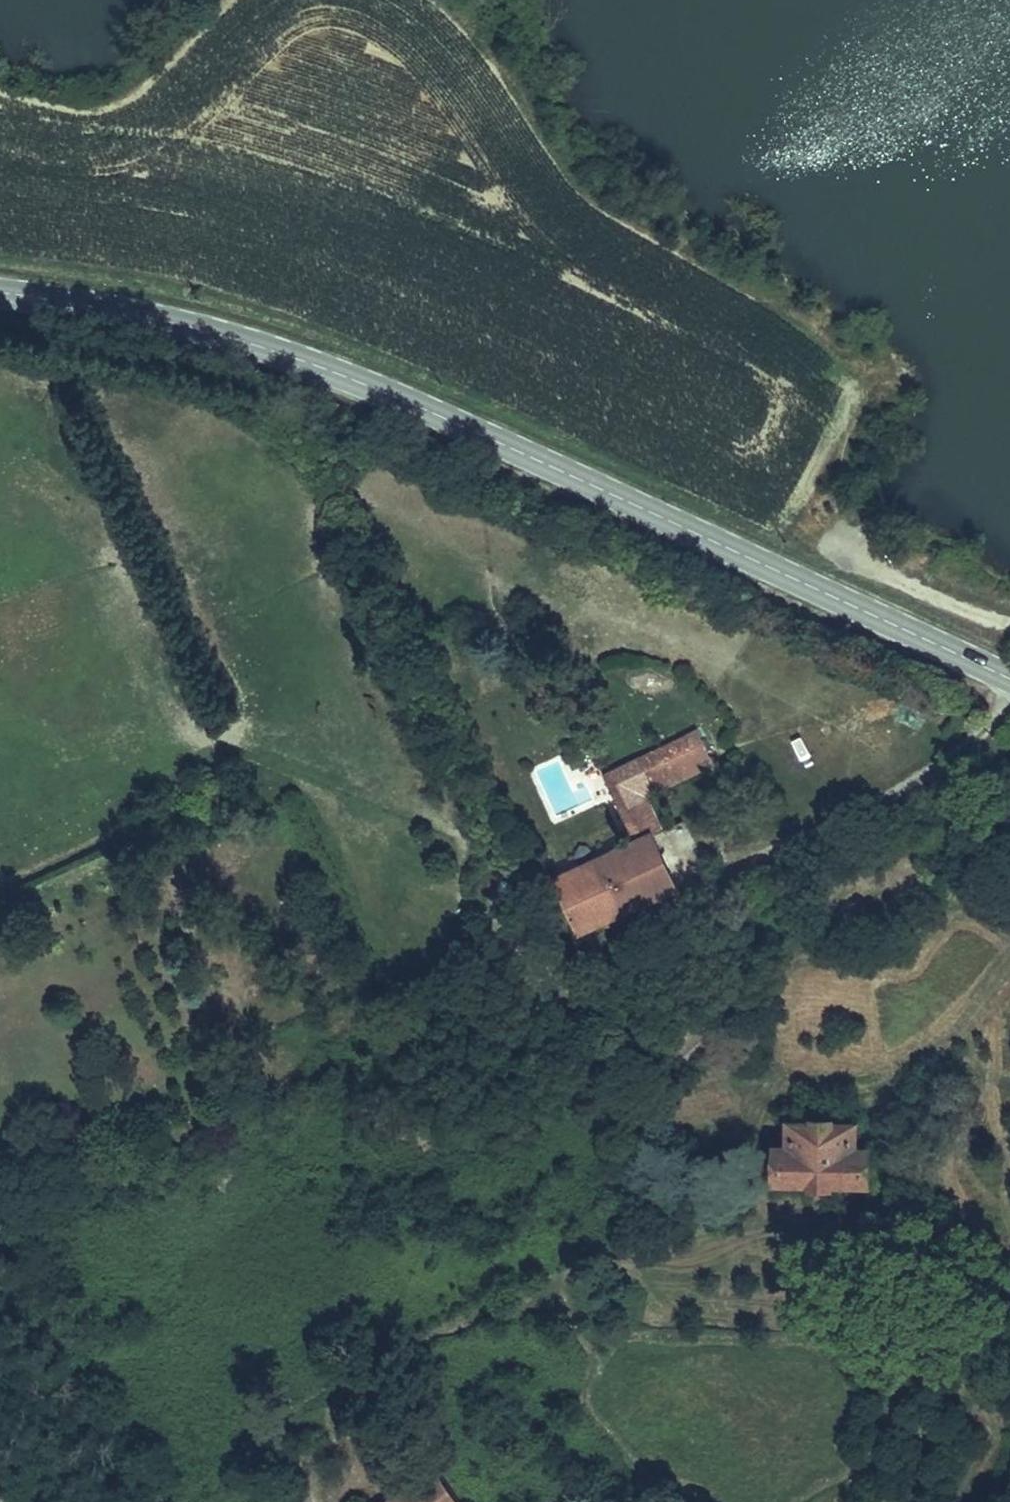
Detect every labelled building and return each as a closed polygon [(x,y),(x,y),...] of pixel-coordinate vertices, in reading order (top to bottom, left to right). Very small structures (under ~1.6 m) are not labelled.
[(607,776),(638,843),(652,836),(633,793),(694,763),(682,739),(607,776)] [(633,793),(652,836),(663,831),(647,798),(699,773),(694,763),(633,793)] [(663,831),(652,836),(676,889),(707,875),(683,822),(663,831)] [(651,901),(676,889),(652,836),(638,843),(553,881),(578,934),(651,901)] [(852,1125),(792,1124),(792,1151),(778,1151),(778,1184),(812,1184),(812,1187),(831,1187),(831,1184),(864,1184),(865,1151),(852,1151),(852,1125)] [(390,1501),(456,1501),(435,1471),(390,1501)]
